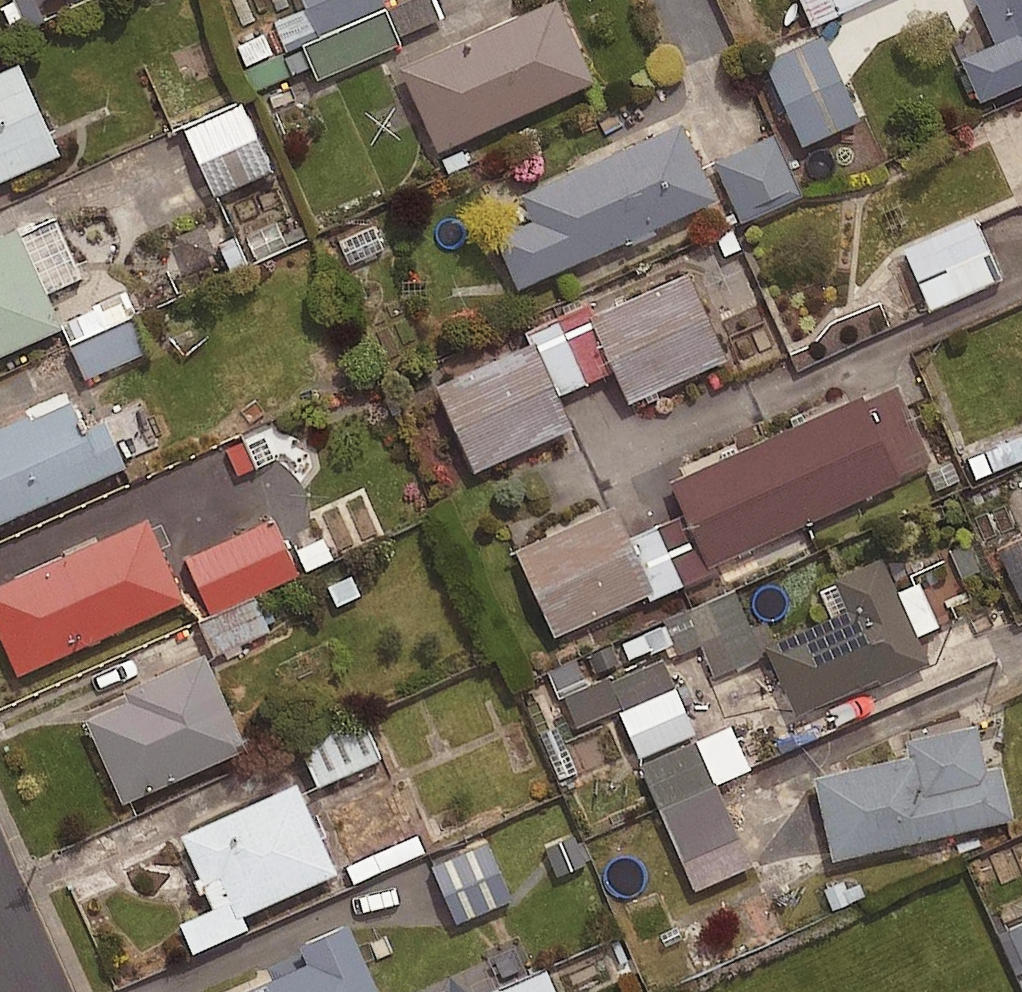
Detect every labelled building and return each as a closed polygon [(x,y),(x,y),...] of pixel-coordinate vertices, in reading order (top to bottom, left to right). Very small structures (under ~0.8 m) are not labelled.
[(244,64),(252,86),(316,61),(321,73),(399,40),(396,31),(439,12),(434,0),(393,0),(384,4),(306,37),(307,40),(273,53),(244,64)] [(384,4),(382,0),(305,0),(306,3),(272,18),(284,46),(306,37),(384,4)] [(399,60),(437,144),(594,74),(561,0),(535,0),(399,60)] [(810,21),(855,0),(801,0),(810,21)] [(1018,25),(960,50),(979,93),(1021,74),(1021,0),(1006,0),(1018,25)] [(244,64),(273,53),(259,19),(230,31),(244,64)] [(858,112),(823,32),(766,57),(801,137),(858,112)] [(57,142),(18,54),(0,62),(0,168),(57,142)] [(270,163),(241,96),(184,121),(213,188),(270,163)] [(682,116),(520,186),(532,212),(494,229),(517,280),(716,194),(682,116)] [(801,194),(775,132),(717,156),(743,219),(801,194)] [(997,275),(970,214),(904,243),(930,304),(997,275)] [(204,216),(173,230),(189,265),(220,250),(204,216)] [(0,227),(0,347),(61,320),(16,220),(0,227)] [(688,264),(588,309),(626,396),(727,352),(688,264)] [(151,346),(128,291),(62,318),(85,373),(151,346)] [(535,335),(435,378),(473,465),(573,422),(535,335)] [(862,388),(668,473),(706,560),(900,474),(862,388)] [(0,425),(0,514),(124,459),(103,412),(83,421),(71,393),(0,425)] [(1021,454),(1021,429),(966,452),(974,473),(1021,454)] [(614,499),(514,543),(552,630),(653,586),(614,499)] [(0,577),(0,633),(15,667),(182,594),(147,513),(0,577)] [(999,546),(1018,599),(1021,598),(1021,537),(999,546)] [(846,601),(763,638),(795,708),(878,670),(882,678),(930,656),(881,549),(833,571),(846,601)] [(761,651),(734,585),(687,604),(713,670),(761,651)] [(128,693),(85,712),(121,796),(246,741),(204,646),(123,681),(128,693)] [(694,728),(663,653),(565,693),(576,721),(620,703),(639,750),(694,728)] [(382,752),(363,711),(299,741),(318,782),(382,752)] [(976,716),(907,731),(910,746),(815,767),(833,851),(1013,811),(1002,761),(987,764),(976,716)] [(747,763),(730,722),(643,759),(695,882),(750,859),(714,777),(747,763)] [(297,775),(180,827),(202,877),(219,869),(236,909),(336,864),(297,775)] [(511,894),(487,836),(432,859),(455,916),(511,894)] [(228,988),(229,991),(382,991),(348,916),(299,937),(306,953),(228,988)] [(1002,928),(1021,971),(1021,919),(1002,928)] [(544,963),(481,991),(557,991),(544,963)]
